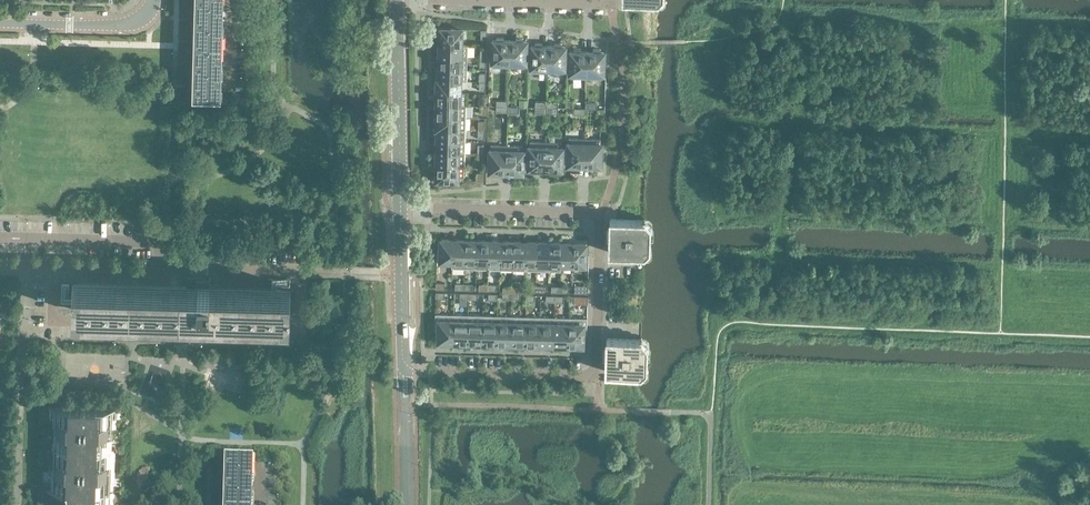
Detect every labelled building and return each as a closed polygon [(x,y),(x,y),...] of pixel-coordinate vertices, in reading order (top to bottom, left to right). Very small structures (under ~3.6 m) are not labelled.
[(192,99),(200,99),(200,97),(221,97),(222,97),(223,86),(221,86),(221,80),(221,75),(221,74),(223,75),(223,63),(222,63),(222,58),(221,58),(221,53),(222,53),(222,52),(223,52),(224,41),(222,41),(222,36),(222,31),(223,31),(223,30),(224,30),(224,19),(223,19),(223,14),(222,14),(223,9),(223,8),(225,8),(225,0),(195,0),(192,99)] [(440,44),(461,45),(462,29),(451,29),(451,32),(440,32),(440,40),(440,44)] [(509,67),(510,40),(503,40),(504,37),(496,37),(496,40),(492,40),(492,62),(493,62),(493,67),(509,67)] [(527,41),(523,41),(523,38),(516,38),(516,40),(510,40),(509,67),(524,67),(525,63),(526,63),(527,41)] [(548,73),(548,46),(542,46),(542,43),(535,43),(535,45),(531,45),(531,68),(532,68),(532,72),(548,73)] [(565,46),(562,46),(562,44),(554,43),(554,46),(548,46),(548,73),(563,73),(563,69),(565,69),(565,46)] [(468,45),(461,45),(440,44),(440,45),(440,49),(439,56),(467,57),(468,45)] [(586,78),(587,51),(581,51),(581,49),(574,48),(574,51),(570,51),(569,73),(571,73),(571,78),(586,78)] [(593,52),(587,51),(586,78),(602,79),(602,74),(604,74),(604,52),(600,52),(601,49),(593,49),(593,52)] [(467,69),(467,57),(439,56),(439,64),(440,64),(440,68),(439,68),(467,69)] [(467,81),(467,69),(439,68),(439,69),(440,69),(439,73),(439,80),(460,81),(467,81)] [(460,93),(460,81),(439,80),(437,80),(437,87),(437,92),(460,93)] [(460,93),(437,92),(437,97),(436,104),(466,105),(466,93),(460,93)] [(466,117),(466,105),(436,104),(436,112),(437,112),(437,116),(436,116),(466,117)] [(465,129),(466,117),(436,116),(436,117),(437,117),(437,121),(436,121),(436,129),(437,129),(437,128),(465,129)] [(465,141),(465,129),(437,128),(437,129),(437,136),(438,136),(438,140),(437,140),(465,141)] [(584,166),(585,139),(569,138),(569,143),(567,143),(567,165),(571,165),(571,168),(578,168),(578,165),(584,166)] [(600,139),(585,139),(584,166),(590,166),(590,168),(597,169),(597,166),(601,166),(602,144),(600,144),(600,139)] [(465,153),(465,141),(437,140),(437,141),(438,141),(438,145),(437,145),(437,152),(465,153)] [(545,169),(546,142),(530,142),(530,146),(529,146),(528,168),(532,169),(532,171),(539,171),(539,169),(545,169)] [(561,143),(546,142),(545,169),(551,169),(551,172),(558,172),(558,169),(562,169),(563,147),(561,147),(561,143)] [(506,172),(507,146),(491,145),(491,150),(489,150),(489,172),(493,172),(493,175),(500,175),(500,172),(506,172)] [(522,146),(507,146),(506,172),(512,173),(512,175),(519,175),(519,173),(523,173),(524,150),(522,150),(522,146)] [(464,165),(465,153),(437,152),(437,160),(437,164),(436,164),(458,165),(464,165)] [(457,181),(458,165),(436,164),(436,165),(437,165),(437,169),(436,169),(436,177),(447,177),(447,181),(457,181)] [(610,219),(609,252),(644,253),(644,252),(649,248),(649,226),(645,221),(645,220),(644,220),(617,219),(610,219)] [(453,261),(453,240),(449,240),(441,240),(440,250),(437,250),(437,261),(452,261),(453,261)] [(464,268),(465,240),(458,240),(458,241),(453,240),(453,261),(452,261),(452,268),(464,268)] [(476,269),(477,241),(473,241),(473,240),(465,240),(464,268),(476,269)] [(488,269),(489,241),(482,241),(477,241),(476,269),(488,269)] [(500,269),(501,241),(501,242),(497,242),(497,241),(489,241),(488,269),(500,269)] [(513,270),(513,242),(506,241),(506,242),(501,242),(501,241),(500,269),(513,270)] [(525,270),(525,242),(521,242),(513,242),(513,270),(525,270)] [(537,270),(537,242),(530,242),(530,243),(526,242),(525,242),(525,270),(537,270)] [(549,271),(549,243),(545,243),(545,242),(537,242),(537,270),(549,271)] [(561,264),(561,243),(554,243),(550,243),(549,243),(549,271),(561,271),(561,264)] [(573,265),(573,243),(573,244),(569,244),(569,243),(561,243),(561,264),(573,265)] [(574,243),(573,243),(573,265),(589,265),(589,254),(586,254),(586,244),(578,243),(578,244),(574,244),(574,243)] [(290,318),(291,290),(291,287),(210,285),(210,283),(189,282),(189,285),(73,282),(72,311),(290,318)] [(575,293),(588,293),(588,292),(587,292),(588,286),(588,287),(588,285),(575,285),(575,293)] [(574,304),(588,304),(588,303),(587,303),(587,298),(588,298),(588,296),(575,296),(574,304)] [(453,342),(454,314),(435,313),(435,331),(438,331),(438,342),(448,342),(448,341),(453,341),(453,342)] [(467,342),(468,314),(454,314),(453,342),(453,341),(458,342),(467,342)] [(482,343),(483,315),(468,314),(467,342),(477,343),(477,342),(482,342),(482,343)] [(496,343),(497,315),(483,315),(482,343),(482,342),(486,342),(486,343),(496,343)] [(510,344),(511,316),(497,315),(496,343),(506,343),(510,343),(510,344)] [(525,344),(526,316),(511,316),(510,344),(511,344),(511,343),(515,343),(515,344),(525,344)] [(539,344),(540,316),(526,316),(525,344),(535,344),(539,344)] [(554,345),(554,317),(540,316),(539,344),(544,344),(544,345),(554,345)] [(568,345),(569,317),(554,317),(554,345),(563,345),(568,345)] [(583,335),(587,335),(587,318),(569,317),(568,345),(573,345),(583,346),(583,335)] [(607,338),(606,371),(640,372),(646,367),(646,345),(641,340),(641,339),(607,338)] [(44,362),(44,364),(43,374),(52,374),(52,362),(44,362)] [(115,500),(109,500),(111,418),(117,418),(117,408),(50,406),(49,416),(55,416),(53,488),(38,488),(38,504),(115,504),(115,500)] [(254,494),(252,494),(253,483),(254,483),(254,472),(253,472),(253,461),(232,460),(232,458),(223,457),(223,504),(253,504),(254,494)]
